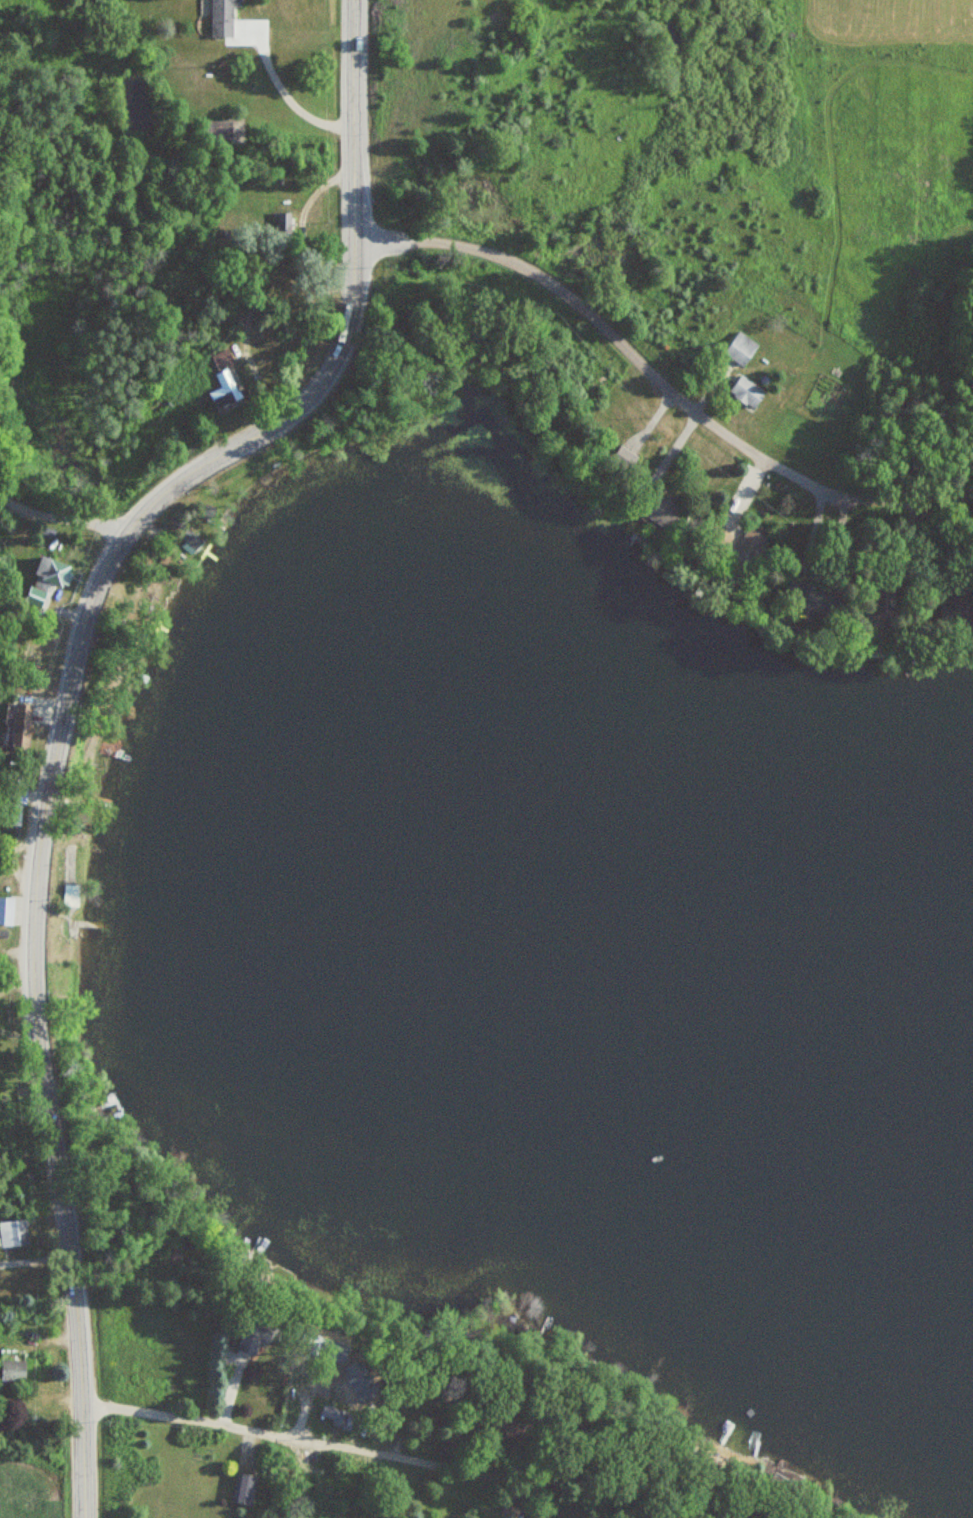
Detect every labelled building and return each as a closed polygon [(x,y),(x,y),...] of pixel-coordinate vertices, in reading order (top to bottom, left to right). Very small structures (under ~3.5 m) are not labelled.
[(232,38),(233,8),(240,8),(240,0),(211,0),(210,38),(232,38)] [(722,352),(741,368),(758,347),(739,331),(722,352)] [(221,387),(211,392),(220,412),(244,400),(229,367),(235,364),(228,348),(212,356),(220,372),(216,374),(221,387)] [(728,392),(753,410),(765,392),(740,374),(728,392)] [(180,546),(189,558),(205,546),(195,534),(180,546)] [(75,569),(43,556),(35,577),(66,590),(75,569)] [(35,706),(17,705),(15,750),(33,751),(35,706)] [(65,884),(65,906),(79,906),(79,884),(65,884)] [(26,1219),(0,1219),(0,1246),(26,1246),(26,1219)] [(274,1345),(278,1321),(243,1315),(237,1351),(257,1354),(259,1342),(274,1345)] [(1,1350),(1,1382),(25,1382),(25,1350),(1,1350)] [(355,1414),(323,1404),(318,1418),(350,1429),(355,1414)] [(256,1475),(235,1472),(230,1501),(251,1505),(256,1475)]
